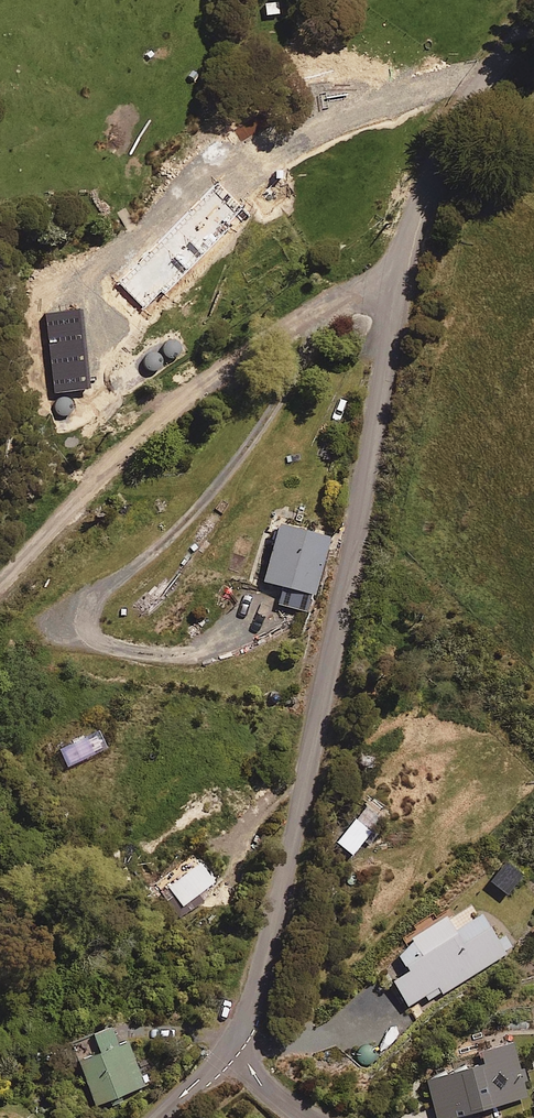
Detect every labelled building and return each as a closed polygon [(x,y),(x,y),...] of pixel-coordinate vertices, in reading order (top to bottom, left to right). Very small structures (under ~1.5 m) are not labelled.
[(121,308),(87,271),(51,306),(84,341),(91,335),(98,343),(114,328),(108,320),(121,308)] [(328,540),(276,526),(261,582),(314,595),(328,540)] [(519,872),(502,858),(488,876),(505,890),(519,872)] [(213,882),(198,863),(167,888),(181,907),(213,882)] [(505,952),(474,903),(448,919),(444,913),(411,934),(412,937),(393,949),(403,964),(387,974),(407,1004),(424,993),(429,1001),(505,952)] [(142,1082),(116,1018),(89,1029),(96,1047),(75,1056),(94,1102),(142,1082)] [(508,1037),(476,1047),(479,1056),(422,1073),(436,1117),(437,1117),(524,1092),(508,1037)]
